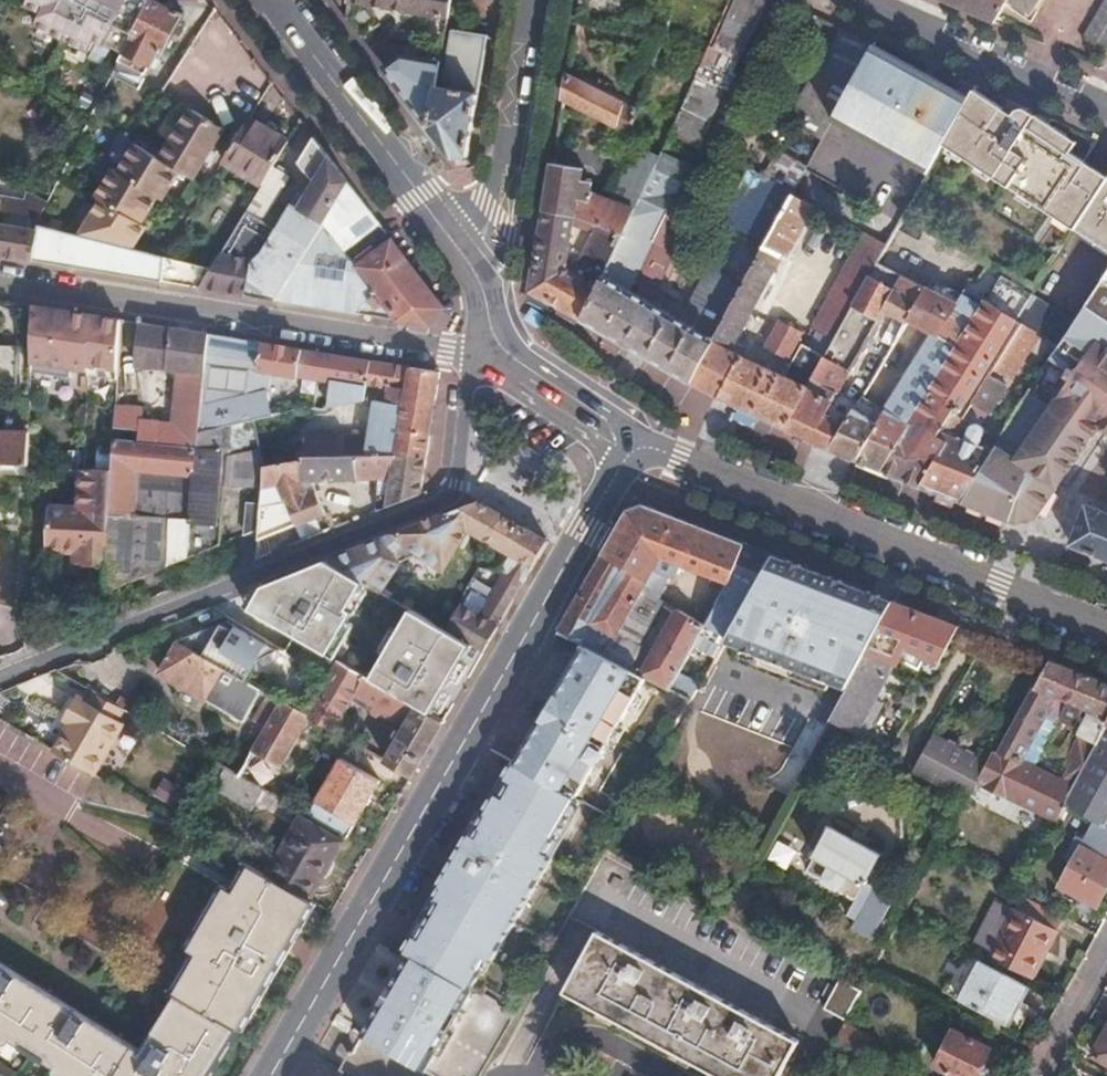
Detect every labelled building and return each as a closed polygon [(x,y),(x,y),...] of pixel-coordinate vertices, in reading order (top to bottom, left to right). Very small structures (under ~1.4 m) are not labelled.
[(26,4),(43,12),(37,24),(89,50),(95,36),(122,50),(147,0),(28,0),(26,4)] [(114,70),(140,83),(158,48),(164,51),(182,15),(147,0),(122,50),(114,70)] [(445,14),(447,15),(449,0),(349,0),(445,14)] [(708,40),(729,50),(752,0),(725,0),(708,40)] [(992,20),(1004,0),(946,0),(992,20)] [(1032,13),(1040,0),(1012,0),(1032,13)] [(1106,45),(1106,0),(1103,0),(1085,32),(1106,45)] [(786,120),(820,139),(835,110),(850,83),(871,43),(873,40),(841,25),(819,67),(816,65),(802,91),(786,120)] [(429,118),(426,127),(451,159),(466,153),(486,34),(450,27),(441,85),(434,84),(429,118)] [(940,142),(966,95),(871,43),(850,83),(835,110),(820,139),(805,168),(898,220),(899,218),(940,142)] [(404,98),(426,127),(429,118),(434,84),(438,59),(399,52),(380,67),(404,98)] [(701,56),(693,74),(716,86),(725,68),(701,56)] [(565,72),(561,96),(628,131),(636,109),(565,72)] [(971,87),(966,95),(940,142),(1002,183),(1063,221),(1099,167),(1069,150),(1074,142),(1020,106),(1016,108),(1012,113),(971,87)] [(678,107),(669,127),(694,139),(703,119),(678,107)] [(87,235),(134,247),(146,226),(142,223),(158,196),(162,199),(180,169),(195,178),(225,129),(190,109),(161,158),(141,147),(87,235)] [(262,184),(272,167),(288,140),(249,116),(223,160),(262,184)] [(309,245),(348,183),(313,137),(298,161),(314,184),(299,208),(293,205),(279,229),(309,245)] [(80,233),(87,235),(141,147),(135,144),(118,171),(111,169),(96,195),(101,198),(80,233)] [(618,234),(581,320),(636,351),(690,382),(726,316),(719,311),(706,335),(639,297),(632,293),(633,288),(631,286),(638,272),(661,284),(695,210),(682,203),(684,198),(676,194),(689,165),(659,150),(635,205),(618,234)] [(1063,221),(1106,250),(1106,248),(1106,156),(1099,167),(1063,221)] [(551,162),(543,210),(574,216),(618,234),(635,205),(587,191),(589,182),(578,178),(580,166),(551,162)] [(246,211),(262,220),(288,177),(272,167),(262,184),(246,211)] [(763,245),(791,193),(766,178),(737,230),(763,245)] [(309,245),(276,300),(429,325),(442,305),(348,183),(309,245)] [(726,316),(690,382),(719,397),(784,427),(868,274),(875,262),(886,242),(864,230),(812,325),(817,329),(808,347),(801,344),(784,375),(729,349),(780,254),(785,257),(814,203),(792,191),(791,193),(763,245),(726,316)] [(24,216),(39,218),(48,201),(27,193),(24,216)] [(8,213),(9,202),(0,200),(0,212),(8,213)] [(574,216),(543,210),(530,291),(581,320),(618,234),(574,216)] [(200,287),(276,300),(309,245),(279,229),(262,220),(246,211),(212,267),(200,287)] [(32,259),(38,229),(11,224),(12,214),(8,213),(0,212),(0,254),(32,259)] [(38,229),(39,223),(39,218),(24,216),(12,214),(11,224),(38,229)] [(886,242),(875,262),(894,272),(901,276),(924,289),(947,244),(899,218),(898,220),(886,242)] [(72,266),(200,287),(212,267),(166,255),(134,247),(87,235),(80,233),(39,223),(38,229),(32,259),(72,266)] [(1106,250),(1095,268),(1106,276),(1106,248),(1106,250)] [(875,262),(868,274),(888,284),(894,272),(875,262)] [(1095,268),(1079,293),(1106,310),(1106,276),(1095,268)] [(868,274),(784,427),(828,447),(844,422),(824,412),(882,310),(904,322),(907,318),(924,289),(901,276),(894,288),(888,284),(868,274)] [(1016,319),(1032,294),(1000,275),(955,344),(933,332),(877,420),(853,407),(844,422),(828,447),(919,485),(961,417),(995,363),(1021,322),(1016,319)] [(924,289),(907,318),(933,332),(950,304),(924,289)] [(1021,322),(1037,332),(1059,343),(1060,342),(1074,321),(1032,294),(1016,319),(1021,322)] [(54,308),(32,304),(29,402),(29,406),(39,406),(40,390),(54,390),(57,337),(53,337),(54,308)] [(119,319),(101,316),(98,380),(116,383),(119,319)] [(196,443),(198,428),(207,333),(141,322),(139,355),(145,356),(144,367),(177,372),(174,410),(144,408),(144,398),(132,397),(115,395),(114,425),(139,427),(138,439),(196,443)] [(919,485),(965,504),(995,451),(981,443),(984,434),(983,427),(979,424),(1037,332),(1021,322),(995,363),(961,417),(919,485)] [(779,323),(767,345),(787,355),(798,333),(779,323)] [(198,428),(252,415),(270,411),(266,391),(263,391),(257,369),(330,380),(365,385),(365,382),(369,360),(282,345),(207,333),(198,428)] [(1106,444),(1106,348),(1083,333),(1031,416),(1008,452),(1055,482),(1085,432),(1106,444)] [(17,383),(19,347),(0,347),(0,383),(17,383)] [(369,360),(365,382),(390,386),(387,402),(373,401),(368,435),(342,435),(340,456),(425,453),(438,371),(369,360)] [(1045,360),(1026,392),(1040,400),(1060,369),(1045,360)] [(365,385),(330,380),(327,402),(362,396),(365,385)] [(115,395),(132,397),(133,386),(116,384),(115,395)] [(995,451),(965,504),(1010,523),(1032,517),(1055,482),(1008,452),(1031,416),(1020,410),(995,451)] [(111,467),(109,510),(106,564),(105,588),(218,543),(225,483),(261,485),(265,458),(252,415),(198,428),(196,443),(138,439),(113,438),(111,467)] [(113,438),(138,439),(139,427),(114,425),(113,438)] [(27,465),(28,432),(0,431),(0,464),(27,465)] [(303,457),(340,456),(342,435),(343,432),(305,431),(303,457)] [(265,458),(261,485),(260,502),(257,527),(256,537),(320,514),(312,491),(301,492),(302,478),(388,478),(388,491),(387,506),(418,494),(425,453),(340,456),(303,457),(265,458)] [(387,506),(388,491),(378,490),(377,510),(387,506)] [(477,499),(394,532),(422,553),(444,569),(468,529),(509,552),(500,569),(500,571),(506,575),(521,584),(546,539),(477,499)] [(245,531),(257,527),(260,502),(248,502),(245,531)] [(603,553),(649,576),(660,556),(712,578),(710,584),(720,589),(725,579),(743,542),(644,503),(628,510),(603,553)] [(106,564),(109,510),(50,507),(48,547),(83,550),(83,562),(106,564)] [(1101,563),(1106,554),(1106,522),(1076,508),(1057,545),(1101,563)] [(380,538),(400,562),(422,553),(394,532),(380,538)] [(326,559),(373,587),(382,592),(400,562),(380,538),(326,559)] [(743,542),(725,579),(750,589),(771,552),(743,542)] [(750,589),(728,628),(797,662),(846,685),(883,617),(891,599),(771,552),(750,589)] [(603,553),(559,630),(585,643),(603,653),(613,634),(618,625),(621,627),(642,588),(647,580),(649,576),(603,553)] [(310,643),(339,660),(364,618),(357,614),(373,587),(326,559),(262,587),(250,607),(310,643)] [(483,617),(496,625),(521,584),(506,575),(483,617)] [(725,579),(720,589),(715,598),(701,625),(697,632),(719,645),(728,628),(750,589),(725,579)] [(647,580),(642,588),(652,595),(656,586),(647,580)] [(689,585),(674,611),(701,625),(715,598),(689,585)] [(883,617),(846,685),(828,720),(853,734),(900,648),(904,639),(923,647),(929,649),(942,655),(958,624),(891,599),(883,617)] [(470,644),(481,651),(496,625),(483,617),(457,603),(443,628),(470,644)] [(701,625),(674,611),(653,650),(651,654),(640,648),(630,642),(620,662),(643,675),(669,689),(678,670),(697,632),(701,625)] [(443,628),(416,613),(376,681),(430,712),(470,644),(443,628)] [(236,620),(177,640),(281,700),(283,701),(307,661),(302,658),(236,620)] [(613,634),(603,653),(620,662),(630,642),(613,634)] [(900,648),(919,656),(923,647),(904,639),(900,648)] [(281,700),(177,640),(158,671),(176,682),(262,731),(281,700)] [(307,661),(283,701),(308,716),(332,730),(355,692),(375,703),(374,707),(379,710),(381,706),(403,719),(396,731),(403,735),(389,759),(410,772),(441,719),(430,712),(376,681),(339,660),(310,643),(302,658),(307,661)] [(603,653),(585,643),(540,723),(517,764),(575,797),(643,675),(620,662),(603,653)] [(651,654),(653,650),(642,644),(640,648),(651,654)] [(942,655),(929,649),(901,701),(912,707),(930,678),(942,655)] [(1073,785),(1019,760),(1041,721),(1055,694),(1066,700),(1052,723),(1060,728),(1064,722),(1072,727),(1082,709),(1089,713),(1079,732),(1090,738),(1086,747),(1092,751),(1106,724),(1106,719),(1106,718),(1106,681),(1049,659),(1037,683),(1000,751),(1003,753),(985,784),(1020,801),(1055,817),(1063,803),(1073,785)] [(678,670),(669,689),(688,699),(698,682),(678,670)] [(87,703),(116,720),(121,708),(93,693),(87,703)] [(69,720),(52,751),(91,773),(120,722),(116,720),(87,703),(75,696),(63,717),(69,720)] [(262,731),(236,775),(243,779),(263,790),(278,765),(308,716),(283,701),(281,700),(262,731)] [(1106,719),(1106,724),(1092,751),(1073,785),(1063,803),(1103,825),(1106,819),(1106,718),(1106,719)] [(828,720),(812,752),(830,762),(833,755),(839,758),(842,755),(852,760),(864,740),(853,734),(828,720)] [(985,764),(932,735),(913,768),(966,799),(985,764)] [(340,756),(305,815),(343,836),(377,778),(340,756)] [(402,969),(460,1001),(575,797),(517,764),(402,969)] [(263,790),(243,779),(237,790),(265,806),(275,813),(282,801),(263,790)] [(268,875),(309,898),(341,842),(301,819),(268,875)] [(827,828),(811,857),(828,865),(819,881),(851,898),(876,855),(827,828)] [(790,868),(799,849),(780,839),(771,859),(790,868)] [(1103,847),(1099,855),(1092,851),(1093,848),(1085,843),(1084,846),(1078,844),(1057,884),(1094,904),(1106,880),(1106,839),(1103,847)] [(181,977),(173,992),(238,1030),(247,1014),(246,1009),(261,984),(264,985),(283,951),(282,948),(301,916),(303,917),(312,901),(309,898),(268,875),(247,863),(236,883),(181,852),(150,905),(127,945),(181,977)] [(985,922),(972,946),(1032,977),(1056,930),(1015,908),(1003,930),(985,922)] [(561,988),(696,1063),(721,1075),(773,1075),(793,1038),(668,970),(593,930),(561,988)] [(977,961),(957,999),(1005,1023),(1025,985),(977,961)] [(173,992),(140,1048),(63,1002),(0,963),(0,1038),(50,1069),(63,1075),(210,1075),(238,1030),(173,992)] [(402,969),(365,1035),(423,1067),(460,1001),(402,969)] [(851,1018),(863,986),(839,978),(827,1010),(851,1018)] [(842,1024),(834,1038),(861,1052),(869,1037),(842,1024)] [(1092,1053),(1106,1062),(1106,1026),(1092,1053)] [(936,1065),(958,1075),(976,1075),(990,1047),(953,1030),(936,1065)]
